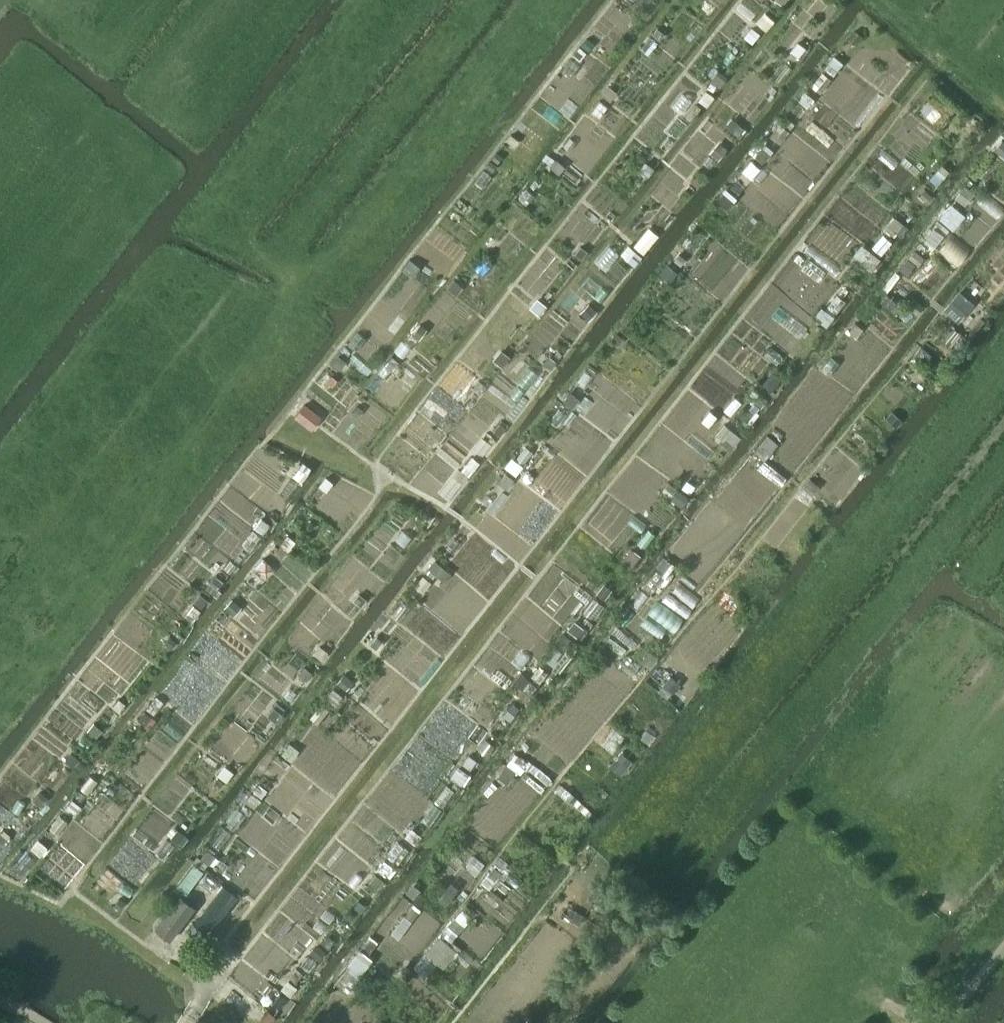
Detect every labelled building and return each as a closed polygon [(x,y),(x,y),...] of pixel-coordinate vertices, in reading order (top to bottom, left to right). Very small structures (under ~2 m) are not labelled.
[(695,103),(684,116),(690,121),(700,108),(695,103)] [(179,895),(155,927),(169,939),(194,907),(179,895)] [(213,937),(193,923),(188,930),(207,945),(213,937)]
